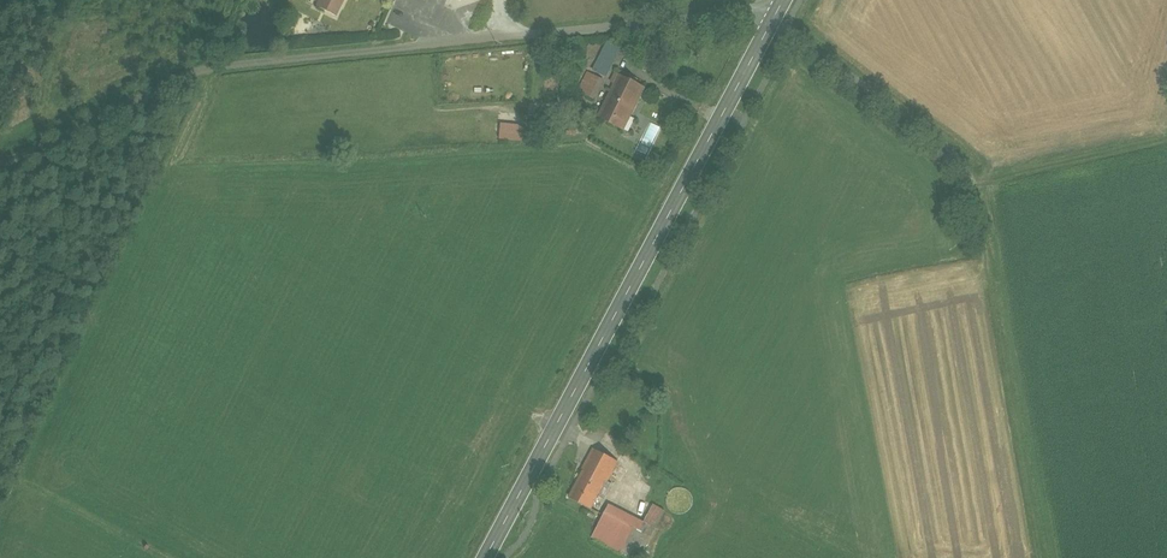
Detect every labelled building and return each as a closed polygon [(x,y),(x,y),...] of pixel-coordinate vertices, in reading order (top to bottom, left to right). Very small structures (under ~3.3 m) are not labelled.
[(318,7),(338,16),(346,0),(321,0),(318,7)] [(611,77),(622,46),(606,41),(596,72),(611,77)] [(626,127),(646,86),(617,71),(613,81),(616,83),(600,115),(626,127)] [(603,78),(592,72),(587,81),(598,87),(603,78)] [(652,149),(662,126),(651,121),(641,144),(652,149)] [(527,127),(508,125),(507,134),(526,135),(527,127)] [(569,127),(569,136),(578,136),(578,128),(569,127)] [(594,133),(586,129),(583,135),(590,139),(594,133)] [(620,461),(595,448),(570,496),(594,508),(620,461)] [(646,521),(612,503),(593,539),(623,555),(638,527),(653,535),(666,509),(660,506),(655,504),(646,521)]
